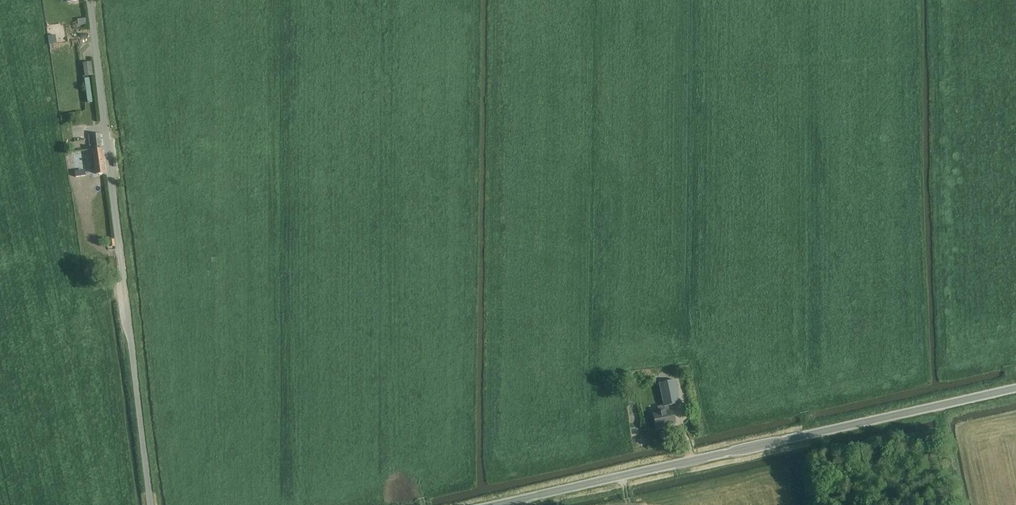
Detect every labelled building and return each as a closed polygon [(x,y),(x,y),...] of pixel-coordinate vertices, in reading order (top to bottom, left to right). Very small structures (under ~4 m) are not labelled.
[(50,35),(50,44),(58,43),(58,35),(50,35)] [(91,62),(87,63),(83,63),(85,76),(93,75),(91,62)] [(101,134),(88,135),(89,148),(94,147),(94,151),(93,151),(96,174),(106,173),(105,165),(104,161),(103,149),(102,146),(101,134)] [(657,407),(659,413),(653,414),(656,428),(657,428),(657,426),(668,424),(668,425),(676,424),(672,405),(680,404),(675,379),(658,383),(663,406),(657,407)]
